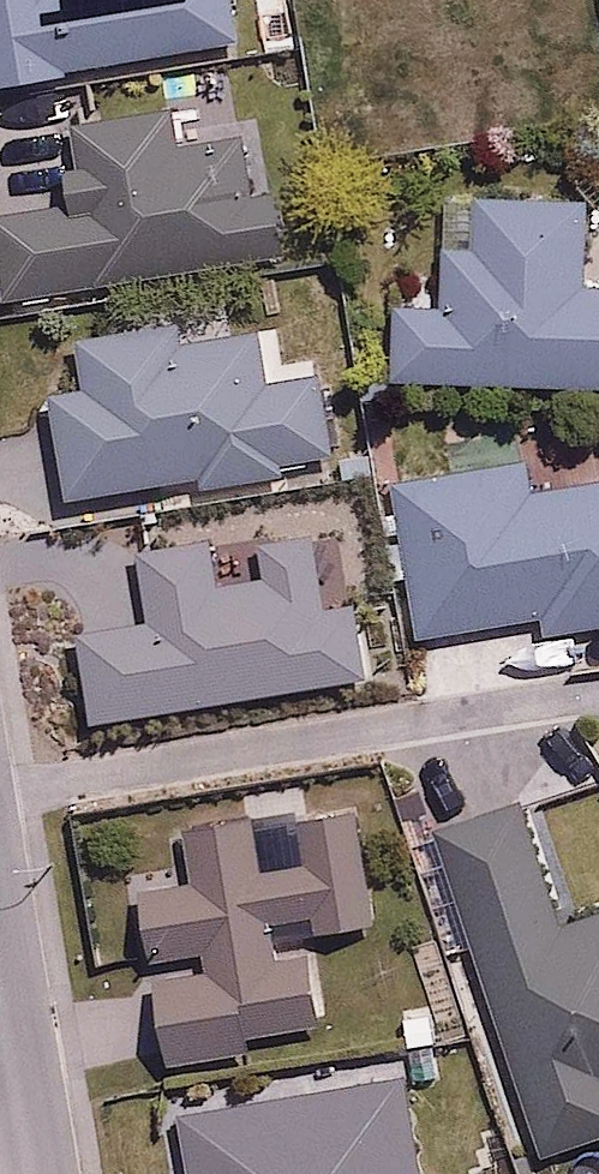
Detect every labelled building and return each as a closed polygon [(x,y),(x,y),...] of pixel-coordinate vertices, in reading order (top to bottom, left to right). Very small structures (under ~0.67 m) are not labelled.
[(66,70),(65,61),(239,32),(234,0),(0,0),(0,81),(66,70)] [(64,110),(68,201),(0,204),(0,304),(261,292),(256,183),(226,185),(225,147),(170,149),(168,106),(64,110)] [(390,294),(388,373),(598,378),(598,286),(578,285),(581,193),(439,189),(437,273),(409,273),(408,294),(390,294)] [(262,479),(336,448),(331,375),(253,380),(250,329),(175,334),(174,324),(67,331),(70,385),(47,386),(54,493),(262,479)] [(598,622),(598,478),(518,492),(512,460),(394,480),(420,631),(537,611),(540,632),(598,622)] [(204,535),(132,545),(142,612),(77,622),(91,717),(362,677),(350,599),(321,603),(311,531),(253,539),(258,567),(210,574),(204,535)] [(169,872),(139,876),(160,1052),(251,1042),(249,1033),(318,1025),(308,932),(365,925),(350,799),(282,807),(288,859),(257,862),(252,814),(164,824),(169,872)] [(556,924),(510,800),(431,829),(551,1155),(598,1137),(598,908),(556,924)] [(184,1173),(421,1173),(405,1075),(174,1112),(184,1173)]
